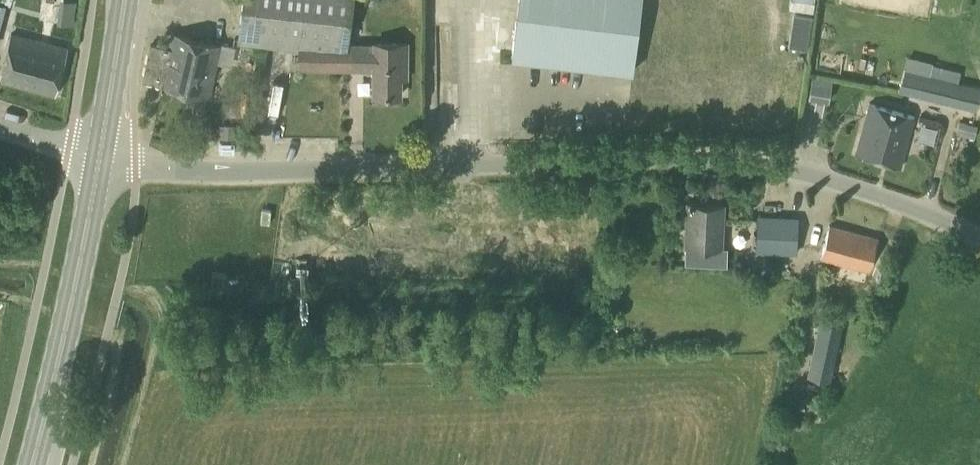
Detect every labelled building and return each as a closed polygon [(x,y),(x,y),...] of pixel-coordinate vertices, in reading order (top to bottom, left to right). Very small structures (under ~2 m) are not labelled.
[(13,0),(0,0),(0,24),(5,5),(11,7),(13,0)] [(347,43),(353,0),(242,0),(237,42),(297,50),(298,70),(373,71),(372,96),(399,96),(399,79),(405,79),(406,44),(373,43),(373,44),(347,43)] [(641,0),(518,0),(511,58),(632,73),(641,0)] [(208,96),(220,45),(171,33),(167,50),(150,46),(142,80),(208,96)] [(65,48),(11,34),(0,76),(0,81),(53,95),(65,48)] [(952,105),(957,82),(928,74),(922,98),(952,105)] [(957,88),(979,96),(979,95),(979,85),(961,78),(957,88)] [(900,169),(908,136),(913,118),(868,105),(854,155),(900,169)] [(959,121),(956,134),(973,138),(976,126),(959,121)] [(721,247),(723,205),(686,203),(684,245),(721,247)] [(795,252),(796,218),(757,216),(755,250),(795,252)] [(863,287),(876,238),(829,225),(820,258),(831,261),(827,277),(863,287)] [(225,274),(212,273),(211,283),(224,284),(225,274)] [(830,381),(842,324),(819,319),(807,376),(830,381)]
